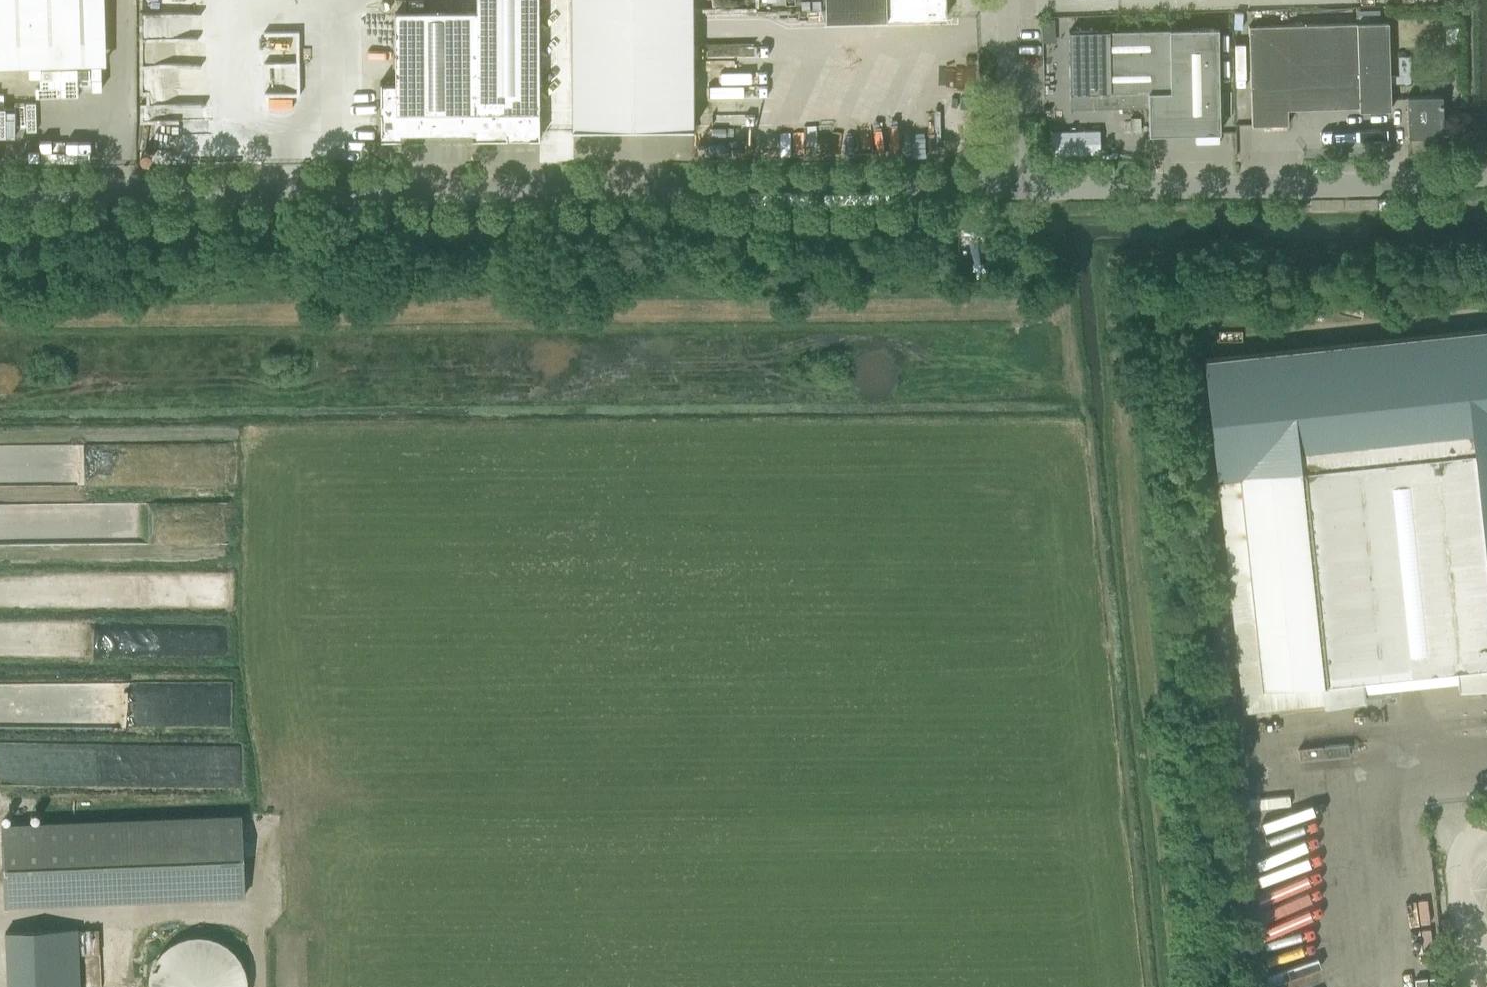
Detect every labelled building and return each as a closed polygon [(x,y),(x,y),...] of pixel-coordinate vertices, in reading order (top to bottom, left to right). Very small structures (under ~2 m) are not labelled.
[(63,0),(0,0),(0,67),(66,65),(63,0)] [(381,84),(381,81),(379,81),(379,140),(400,140),(400,134),(474,134),(474,138),(472,138),(472,140),(539,139),(538,0),(475,0),(476,10),(394,11),(394,84),(381,84)] [(692,108),(691,0),(571,0),(572,129),(692,128),(692,108)] [(825,21),(945,18),(945,0),(825,0),(825,21)] [(1054,18),(1042,19),(1042,30),(1054,30),(1054,18)] [(1390,82),(1389,75),(1388,22),(1248,26),(1251,126),(1288,125),(1287,89),(1358,87),(1358,111),(1390,110),(1390,82)] [(1068,31),(1069,109),(1148,108),(1148,134),(1219,132),(1217,28),(1068,31)] [(1398,75),(1389,75),(1390,82),(1410,82),(1410,56),(1398,56),(1398,75)] [(1406,96),(1407,137),(1442,136),(1441,95),(1406,96)] [(1041,246),(1042,257),(1052,256),(1051,246),(1041,246)] [(1204,359),(1217,479),(1243,710),(1322,702),(1322,703),(1364,699),(1363,689),(1457,679),(1458,689),(1486,686),(1486,329),(1204,359)] [(2,850),(32,848),(31,831),(46,830),(46,818),(1,821),(2,850)] [(6,986),(81,986),(78,929),(4,932),(6,986)]
